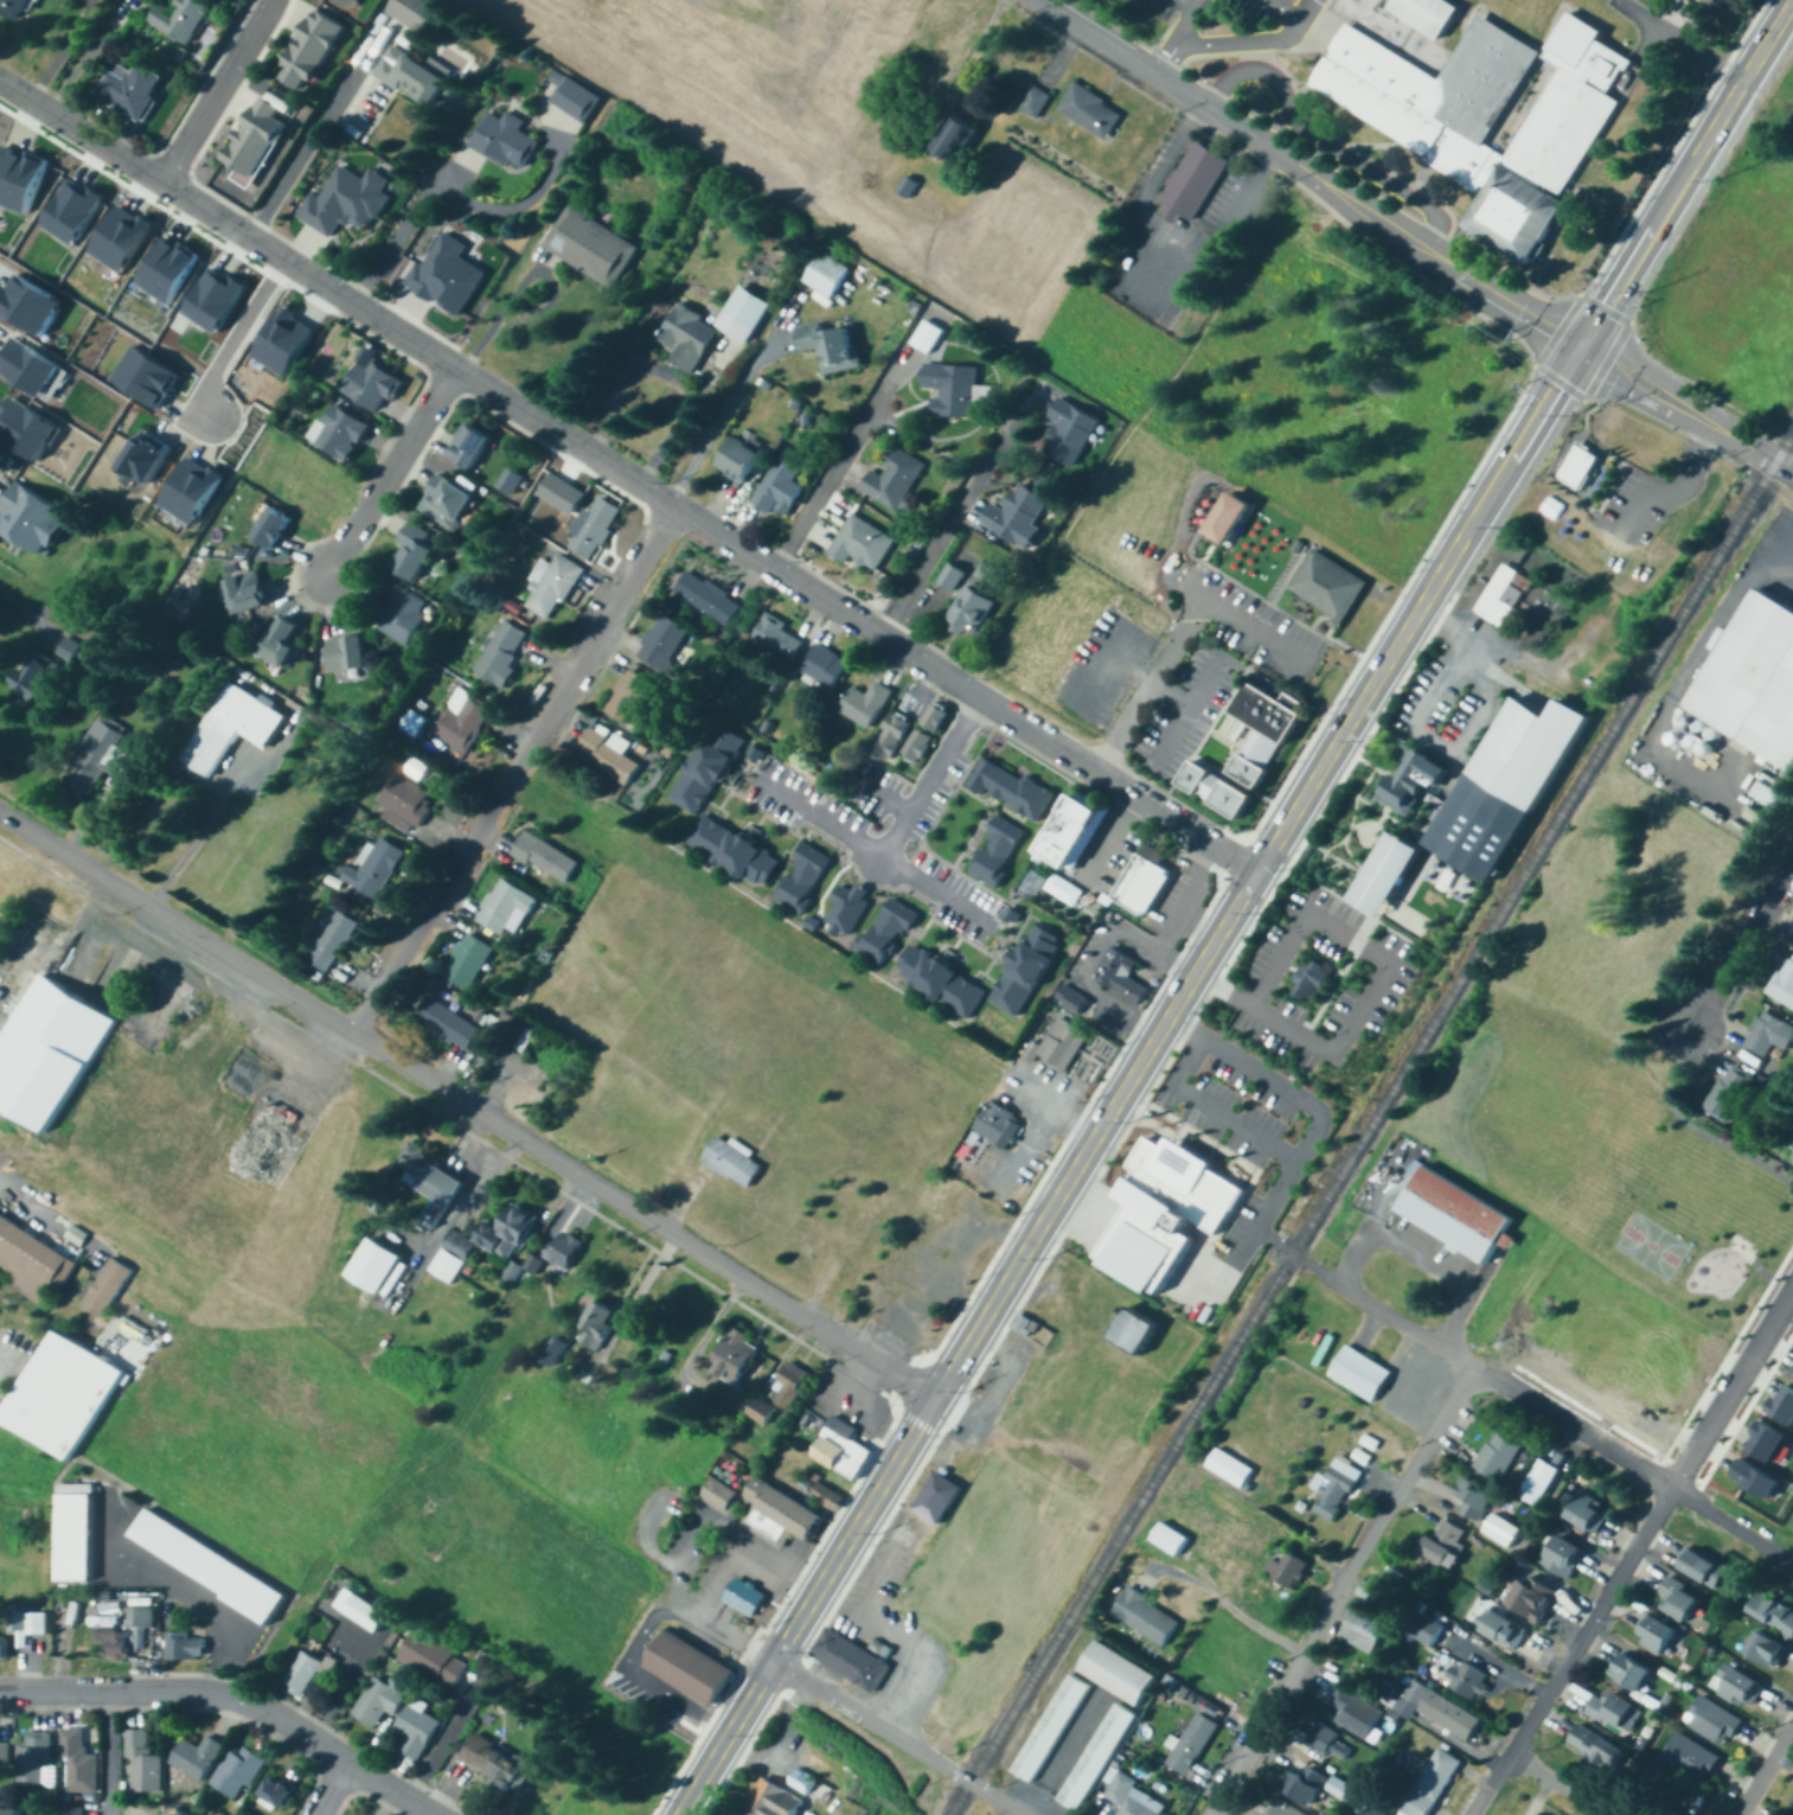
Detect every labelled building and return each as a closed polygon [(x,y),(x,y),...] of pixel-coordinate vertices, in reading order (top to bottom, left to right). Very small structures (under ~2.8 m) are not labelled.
[(19,25),(30,0),(0,0),(0,16),(19,25)] [(187,47),(210,8),(196,0),(175,0),(167,13),(156,7),(146,24),(187,47)] [(358,0),(337,0),(352,9),(358,0)] [(425,38),(444,6),(434,0),(397,0),(388,15),(425,38)] [(1388,12),(1395,0),(1442,0),(1458,9),(1437,41),(1388,12)] [(342,30),(312,12),(274,77),(303,96),(342,30)] [(1424,158),(1309,87),(1346,27),(1436,83),(1478,18),(1538,56),(1483,146),(1505,159),(1560,71),(1539,58),(1568,13),(1601,33),(1596,41),(1631,63),(1625,74),(1632,78),(1622,92),(1615,88),(1609,98),(1618,104),(1561,196),(1545,186),(1543,191),(1565,205),(1529,266),(1466,226),(1483,199),(1422,162),(1424,158)] [(430,109),(452,74),(425,59),(422,65),(389,46),(372,76),(430,109)] [(105,71),(92,97),(141,119),(160,76),(134,64),(126,81),(105,71)] [(546,82),(556,88),(546,103),(584,126),(600,98),(553,70),(546,82)] [(1106,142),(1122,114),(1072,83),(1055,111),(1106,142)] [(1016,109),(1036,121),(1049,97),(1029,85),(1016,109)] [(289,115),(255,97),(222,165),(233,170),(228,180),(251,192),(289,115)] [(520,134),(526,121),(502,113),(500,119),(484,113),(469,151),(525,172),(538,141),(520,134)] [(976,134),(959,121),(935,154),(953,167),(976,134)] [(33,213),(54,160),(31,151),(30,153),(5,144),(0,156),(0,163),(8,166),(0,186),(0,200),(33,213)] [(1164,222),(1170,212),(1158,204),(1197,145),(1231,167),(1192,226),(1183,219),(1177,230),(1164,222)] [(294,218),(332,239),(342,221),(365,234),(386,197),(382,193),(389,181),(369,170),(363,181),(337,166),(318,198),(308,193),(294,218)] [(913,196),(921,179),(908,173),(900,190),(913,196)] [(90,184),(89,186),(68,176),(45,225),(83,243),(107,192),(90,184)] [(127,273),(160,221),(144,212),(142,216),(122,204),(92,250),(127,273)] [(614,289),(638,245),(564,206),(540,250),(614,289)] [(466,314),(490,269),(464,255),(470,242),(445,229),(426,263),(420,260),(408,282),(466,314)] [(138,280),(172,303),(204,255),(183,241),(181,244),(168,236),(138,280)] [(802,281),(830,300),(849,270),(821,251),(802,281)] [(250,284),(213,263),(185,313),(222,334),(250,284)] [(18,270),(0,304),(0,306),(51,333),(70,297),(18,270)] [(748,343),(769,302),(737,285),(715,325),(748,343)] [(259,359),(296,376),(318,326),(298,317),(301,309),(284,302),(259,359)] [(654,339),(673,349),(666,362),(690,375),(717,327),(674,303),(654,339)] [(927,353),(941,331),(923,319),(909,343),(927,353)] [(802,352),(818,349),(822,373),(862,366),(857,346),(851,347),(847,325),(821,331),(819,324),(799,328),(802,352)] [(51,392),(56,380),(58,381),(67,361),(11,336),(0,362),(0,370),(51,392)] [(114,378),(165,407),(186,372),(135,342),(114,378)] [(396,379),(363,356),(340,389),(373,413),(396,379)] [(933,416),(973,418),(975,366),(922,364),(921,389),(934,390),(933,416)] [(66,424),(16,396),(0,425),(0,432),(46,458),(66,424)] [(1055,423),(1042,452),(1074,467),(1097,418),(1056,398),(1046,418),(1055,423)] [(347,462),(367,424),(328,403),(307,441),(347,462)] [(470,471),(489,437),(466,423),(447,456),(470,471)] [(158,483),(178,447),(144,427),(122,465),(130,469),(125,478),(136,485),(142,474),(158,483)] [(747,437),(744,442),(731,435),(712,469),(743,486),(764,447),(747,437)] [(923,465),(892,446),(876,474),(871,471),(859,490),(896,512),(923,465)] [(751,504),(769,513),(771,510),(785,517),(800,487),(792,482),(803,460),(781,448),(751,504)] [(1581,491),(1597,459),(1575,448),(1560,480),(1581,491)] [(167,506),(204,523),(228,471),(191,454),(167,506)] [(516,492),(525,473),(509,465),(499,485),(516,492)] [(539,494),(577,514),(590,491),(552,470),(539,494)] [(453,529),(472,496),(436,474),(417,509),(453,529)] [(18,480),(0,515),(0,526),(46,550),(50,542),(57,546),(76,509),(18,480)] [(1027,548),(1050,501),(1013,485),(1003,509),(990,503),(979,525),(1027,548)] [(1237,486),(1212,530),(1236,543),(1260,499),(1237,486)] [(593,561),(619,507),(594,496),(568,548),(593,561)] [(288,518),(268,505),(249,537),(269,549),(288,518)] [(850,558),(875,571),(894,537),(850,513),(828,554),(846,564),(850,558)] [(395,543),(403,549),(391,565),(414,582),(440,544),(409,522),(395,543)] [(1295,543),(1305,548),(1299,557),(1291,552),(1295,543)] [(1339,632),(1330,627),(1334,619),(1289,590),(1314,550),(1369,584),(1344,625),(1339,632)] [(523,606),(550,622),(582,569),(555,552),(523,606)] [(936,581),(953,592),(963,573),(948,563),(936,581)] [(1485,619),(1474,612),(1505,565),(1519,575),(1501,602),(1518,612),(1505,632),(1485,620),(1485,619)] [(223,580),(233,614),(270,603),(261,569),(223,580)] [(686,569),(672,593),(728,626),(742,602),(686,569)] [(946,618),(975,634),(997,597),(967,581),(946,618)] [(374,628),(408,645),(430,603),(398,586),(374,628)] [(1792,767),(1792,611),(1784,606),(1788,596),(1774,588),(1770,594),(1755,586),(1688,709),(1792,767)] [(687,630),(661,613),(635,654),(661,671),(687,630)] [(258,651),(284,669),(300,644),(290,638),(297,626),(281,614),(258,651)] [(750,641),(793,660),(803,635),(761,616),(750,641)] [(514,669),(507,665),(526,633),(501,619),(473,670),(504,688),(514,669)] [(329,671),(366,667),(363,633),(327,638),(329,671)] [(82,642),(65,635),(59,653),(76,659),(82,642)] [(799,670),(828,689),(846,663),(817,644),(799,670)] [(57,667),(31,650),(8,683),(33,701),(57,667)] [(603,711),(630,726),(654,682),(627,667),(603,711)] [(850,685),(837,710),(870,729),(891,690),(873,680),(866,694),(850,685)] [(179,758),(228,682),(251,696),(251,695),(284,716),(264,749),(238,734),(210,778),(179,758)] [(1288,695),(1305,705),(1299,714),(1301,716),(1283,746),(1282,744),(1254,790),(1230,774),(1259,730),(1231,714),(1249,684),(1282,704),(1288,695)] [(466,753),(491,705),(455,685),(429,734),(466,753)] [(1396,804),(1384,797),(1397,777),(1402,780),(1420,750),(1453,771),(1437,797),(1451,805),(1516,701),(1517,698),(1552,720),(1564,699),(1594,718),(1488,893),(1434,979),(1377,944),(1389,925),(1369,913),(1360,925),(1344,914),(1351,902),(1351,901),(1394,833),(1398,837),(1407,824),(1409,825),(1415,814),(1413,813),(1409,820),(1392,811),(1396,804)] [(925,722),(943,730),(952,708),(934,701),(925,722)] [(419,736),(427,716),(408,708),(399,728),(419,736)] [(894,761),(915,720),(895,710),(874,750),(894,761)] [(62,779),(90,793),(104,766),(128,779),(140,758),(117,746),(126,729),(96,714),(62,779)] [(627,782),(615,803),(635,813),(665,759),(635,743),(634,744),(609,730),(611,727),(594,717),(574,754),(627,782)] [(703,815),(746,739),(718,722),(674,798),(703,815)] [(936,736),(918,725),(902,751),(920,762),(936,736)] [(970,783),(986,791),(987,790),(1044,819),(1059,790),(1027,774),(1025,776),(984,755),(970,783)] [(1193,762),(1253,799),(1238,822),(1179,785),(1193,762)] [(374,803),(416,827),(435,798),(393,772),(374,803)] [(1757,791),(1783,807),(1792,790),(1766,775),(1757,791)] [(1080,791),(1114,812),(1076,874),(1042,852),(1080,791)] [(706,812),(689,840),(769,886),(785,857),(706,812)] [(1029,829),(1004,815),(985,847),(985,848),(972,870),(1001,887),(1010,872),(1005,869),(1029,829)] [(511,856),(568,884),(579,859),(523,831),(511,856)] [(405,854),(379,836),(356,871),(347,867),(338,880),(371,902),(405,854)] [(805,914),(816,899),(810,894),(835,858),(808,840),(795,860),(801,864),(792,877),(791,876),(777,895),(805,914)] [(1171,880),(1147,921),(1141,918),(1114,901),(1140,856),(1167,873),(1165,876),(1171,880)] [(1087,887),(1058,868),(1048,883),(1078,902),(1087,887)] [(536,899),(499,877),(474,920),(501,935),(505,929),(516,934),(536,899)] [(871,899),(867,897),(872,888),(860,881),(856,889),(843,883),(835,898),(839,901),(827,923),(851,936),(871,899)] [(857,946),(885,963),(898,942),(895,940),(901,930),(909,934),(922,911),(894,895),(872,933),(866,930),(857,946)] [(306,961),(327,974),(356,927),(334,913),(306,961)] [(996,1001),(1026,1016),(1057,955),(1055,954),(1064,935),(1036,921),(996,1001)] [(441,974),(467,991),(492,948),(466,933),(441,974)] [(990,987),(914,942),(898,970),(974,1015),(990,987)] [(1120,996),(1120,997),(1093,979),(1113,948),(1140,965),(1131,979),(1150,991),(1139,1008),(1120,996)] [(1309,953),(1343,974),(1309,1025),(1276,1003),(1309,953)] [(1765,993),(1792,1009),(1792,961),(1786,957),(1765,993)] [(45,1131),(0,1102),(0,1039),(20,1006),(9,1001),(26,972),(38,978),(40,974),(63,989),(64,988),(115,1021),(45,1131)] [(1081,1014),(1092,997),(1068,982),(1058,999),(1081,1014)] [(411,1022),(468,1050),(480,1027),(423,998),(411,1022)] [(1765,1057),(1773,1042),(1785,1048),(1792,1034),(1792,1029),(1760,1011),(1741,1044),(1765,1057)] [(1065,1073),(1063,1078),(1043,1065),(1045,1060),(1038,1055),(1061,1020),(1089,1037),(1067,1073),(1065,1073)] [(1023,1059),(1033,1042),(1042,1048),(1031,1065),(1023,1059)] [(1755,1079),(1731,1063),(1702,1107),(1725,1124),(1755,1079)] [(999,1148),(974,1132),(992,1103),(1017,1119),(1014,1123),(1022,1127),(1006,1152),(999,1148)] [(1140,1126),(1116,1167),(1127,1174),(1115,1194),(1131,1203),(1099,1255),(1161,1292),(1202,1226),(1211,1233),(1240,1184),(1140,1126)] [(699,1161),(747,1189),(762,1163),(713,1136),(699,1161)] [(416,1187),(449,1206),(463,1180),(404,1146),(393,1167),(420,1181),(416,1187)] [(1518,1240),(1512,1251),(1501,1245),(1487,1267),(1398,1212),(1426,1167),(1516,1221),(1507,1234),(1518,1240)] [(473,1241),(511,1261),(536,1214),(512,1202),(500,1227),(485,1219),(473,1241)] [(4,1274),(0,1266),(0,1213),(41,1239),(47,1229),(82,1251),(75,1261),(77,1263),(58,1290),(51,1285),(39,1305),(7,1287),(12,1279),(4,1274)] [(969,1236),(975,1227),(995,1240),(990,1250),(969,1236)] [(427,1270),(450,1285),(475,1244),(452,1229),(427,1270)] [(583,1240),(558,1229),(544,1259),(569,1270),(583,1240)] [(389,1296),(411,1258),(372,1236),(350,1274),(389,1296)] [(525,1265),(538,1272),(546,1258),(532,1251),(525,1265)] [(109,1258),(132,1273),(102,1319),(79,1305),(109,1258)] [(595,1300),(572,1338),(595,1351),(617,1312),(595,1300)] [(1129,1311),(1158,1328),(1140,1357),(1112,1340),(1129,1311)] [(1020,1316),(1033,1324),(1025,1337),(1012,1329),(1020,1316)] [(760,1341),(731,1328),(709,1372),(737,1386),(760,1341)] [(129,1378),(123,1388),(119,1385),(68,1465),(0,1421),(57,1333),(115,1369),(129,1378)] [(1328,1379),(1347,1348),(1392,1375),(1373,1406),(1328,1379)] [(782,1379),(787,1382),(778,1400),(794,1409),(814,1371),(792,1360),(782,1379)] [(1776,1393),(1769,1407),(1792,1420),(1792,1383),(1785,1398),(1776,1393)] [(779,1407),(759,1396),(749,1413),(768,1424),(779,1407)] [(1752,1446),(1779,1462),(1792,1439),(1792,1433),(1763,1415),(1755,1429),(1760,1432),(1752,1446)] [(825,1440),(822,1439),(834,1420),(858,1434),(853,1444),(872,1456),(854,1485),(813,1459),(825,1440)] [(1478,1465),(1505,1478),(1525,1437),(1497,1424),(1478,1465)] [(1377,1449),(1383,1439),(1367,1430),(1361,1440),(1377,1449)] [(1374,1453),(1358,1445),(1353,1454),(1369,1463),(1374,1453)] [(1205,1469),(1242,1488),(1253,1469),(1216,1449),(1205,1469)] [(1541,1505),(1562,1464),(1542,1454),(1521,1496),(1541,1505)] [(1735,1471),(1746,1477),(1744,1481),(1778,1498),(1788,1478),(1742,1455),(1735,1471)] [(1312,1513),(1333,1523),(1362,1471),(1336,1458),(1325,1477),(1318,1472),(1309,1488),(1321,1495),(1312,1513)] [(1502,1490),(1467,1470),(1457,1488),(1471,1496),(1464,1507),(1485,1519),(1502,1490)] [(962,1490),(939,1527),(915,1512),(939,1475),(962,1490)] [(743,1503),(757,1480),(824,1521),(808,1545),(743,1503)] [(702,1503),(715,1482),(741,1498),(728,1519),(702,1503)] [(1599,1529),(1610,1509),(1601,1505),(1605,1498),(1584,1486),(1569,1513),(1599,1529)] [(814,1498),(822,1487),(845,1501),(837,1513),(814,1498)] [(56,1581),(89,1581),(89,1496),(56,1496),(56,1581)] [(742,1527),(757,1502),(798,1528),(782,1553),(742,1527)] [(1524,1524),(1495,1511),(1486,1531),(1514,1544),(1524,1524)] [(127,1540),(269,1621),(284,1592),(143,1513),(127,1540)] [(1469,1526),(1448,1516),(1439,1533),(1434,1531),(1425,1549),(1459,1565),(1469,1543),(1462,1540),(1469,1526)] [(1148,1540),(1176,1557),(1187,1539),(1160,1522),(1148,1540)] [(1547,1563),(1575,1574),(1588,1543),(1560,1531),(1547,1563)] [(1678,1563),(1723,1584),(1733,1562),(1687,1542),(1678,1563)] [(1313,1560),(1292,1548),(1285,1561),(1275,1555),(1268,1567),(1297,1585),(1313,1560)] [(1561,1586),(1530,1571),(1514,1604),(1546,1618),(1561,1586)] [(1668,1607),(1695,1619),(1707,1592),(1670,1576),(1664,1591),(1673,1595),(1668,1607)] [(1378,1652),(1390,1622),(1373,1615),(1385,1585),(1363,1577),(1357,1594),(1358,1594),(1341,1637),(1378,1652)] [(723,1604),(738,1580),(767,1598),(751,1622),(723,1604)] [(333,1606),(374,1634),(386,1616),(345,1587),(333,1606)] [(1164,1647),(1179,1619),(1127,1587),(1110,1616),(1164,1647)] [(1792,1630),(1792,1605),(1758,1590),(1749,1611),(1792,1630)] [(1488,1630),(1520,1644),(1530,1623),(1489,1605),(1482,1620),(1490,1624),(1488,1630)] [(105,1660),(124,1660),(126,1629),(137,1629),(136,1631),(152,1631),(152,1608),(126,1608),(126,1628),(92,1628),(92,1643),(105,1643),(105,1660)] [(1682,1625),(1648,1608),(1638,1627),(1647,1632),(1643,1641),(1668,1654),(1682,1625)] [(44,1634),(44,1611),(15,1611),(15,1634),(44,1634)] [(1421,1635),(1437,1643),(1449,1623),(1434,1614),(1421,1635)] [(1792,1640),(1762,1626),(1752,1650),(1782,1664),(1792,1640)] [(469,1659),(414,1628),(397,1660),(453,1691),(469,1659)] [(165,1660),(203,1660),(203,1629),(165,1629),(165,1660)] [(809,1657),(827,1629),(891,1669),(873,1698),(809,1657)] [(646,1669),(670,1632),(735,1674),(711,1711),(646,1669)] [(11,1656),(11,1635),(0,1636),(0,1657),(11,1656)] [(1077,1670),(1136,1707),(1155,1676),(1095,1640),(1077,1670)] [(1613,1672),(1648,1687),(1658,1663),(1623,1648),(1613,1672)] [(301,1650),(281,1686),(301,1698),(316,1670),(328,1677),(342,1654),(334,1649),(325,1664),(301,1650)] [(1457,1657),(1448,1680),(1483,1693),(1492,1670),(1457,1657)] [(1722,1675),(1730,1679),(1723,1693),(1743,1702),(1747,1695),(1757,1700),(1767,1679),(1729,1660),(1722,1675)] [(1033,1784),(1088,1685),(1067,1674),(1013,1772),(1033,1784)] [(392,1717),(405,1694),(372,1675),(351,1714),(376,1728),(385,1712),(392,1717)] [(1415,1718),(1431,1683),(1412,1675),(1396,1709),(1415,1718)] [(1388,1711),(1346,1684),(1332,1705),(1343,1712),(1340,1718),(1371,1738),(1388,1711)] [(1634,1730),(1648,1706),(1618,1689),(1612,1699),(1600,1692),(1590,1710),(1606,1719),(1609,1714),(1634,1730)] [(1417,1712),(1468,1741),(1481,1720),(1430,1691),(1417,1712)] [(1692,1724),(1726,1744),(1732,1733),(1737,1736),(1747,1718),(1704,1692),(1693,1712),(1698,1714),(1692,1724)] [(405,1737),(398,1750),(417,1760),(438,1721),(406,1704),(392,1730),(405,1737)] [(1058,1801),(1078,1813),(1134,1714),(1114,1704),(1058,1801)] [(1216,1724),(1195,1712),(1166,1765),(1187,1777),(1216,1724)] [(1630,1748),(1581,1720),(1570,1741),(1619,1769),(1630,1748)] [(1353,1745),(1338,1739),(1342,1730),(1322,1722),(1313,1745),(1330,1752),(1330,1750),(1348,1757),(1353,1745)] [(96,1753),(82,1753),(82,1728),(60,1728),(60,1759),(65,1759),(65,1792),(96,1792),(96,1753)] [(160,1756),(146,1756),(146,1730),(124,1730),(124,1758),(130,1758),(130,1790),(160,1790),(160,1756)] [(1665,1757),(1711,1780),(1725,1752),(1679,1730),(1665,1757)] [(51,1732),(24,1732),(24,1743),(17,1743),(17,1784),(51,1784),(51,1732)] [(457,1762),(514,1795),(530,1768),(474,1734),(457,1762)] [(182,1739),(167,1765),(199,1784),(223,1745),(206,1736),(198,1749),(182,1739)] [(9,1765),(9,1741),(0,1741),(0,1765),(9,1765)] [(1441,1744),(1402,1811),(1409,1814),(1430,1814),(1463,1757),(1441,1744)] [(237,1756),(229,1750),(209,1783),(239,1802),(264,1759),(243,1746),(237,1756)] [(1287,1786),(1320,1800),(1331,1773),(1310,1764),(1307,1772),(1294,1767),(1287,1786)] [(789,1789),(801,1771),(817,1781),(806,1798),(789,1789)] [(1121,1807),(1117,1814),(1158,1814),(1164,1803),(1132,1789),(1136,1781),(1116,1771),(1103,1797),(1121,1807)] [(1345,1797),(1353,1784),(1336,1773),(1328,1787),(1345,1797)] [(281,1809),(293,1787),(269,1775),(257,1797),(281,1809)] [(811,1809),(807,1814),(744,1814),(766,1781),(811,1809)] [(1312,1813),(1276,1797),(1268,1814),(1311,1814),(1312,1813)] [(67,1803),(67,1814),(86,1814),(86,1803),(67,1803)] [(1371,1803),(1365,1814),(1396,1814),(1371,1803)] [(27,1806),(0,1806),(0,1814),(27,1814),(27,1806)]
